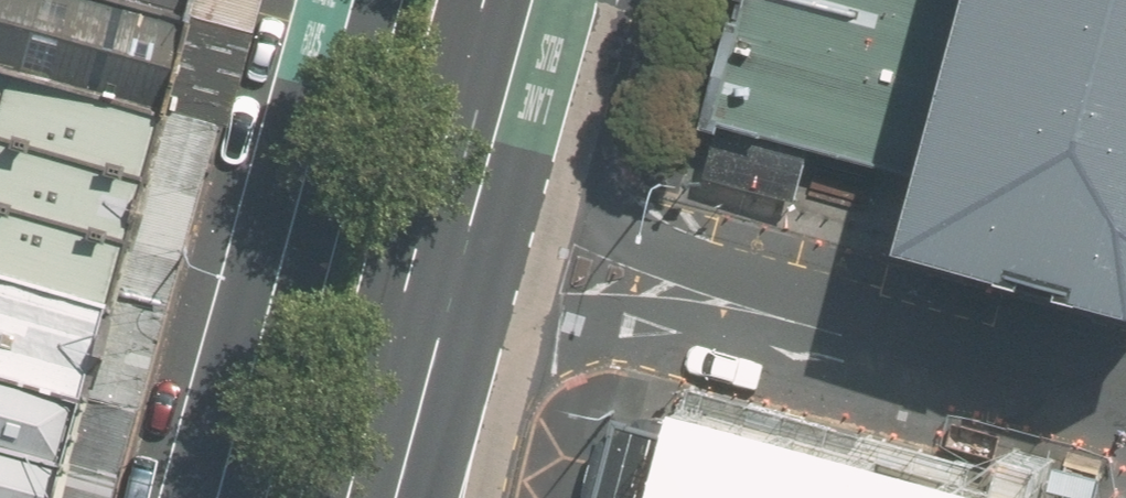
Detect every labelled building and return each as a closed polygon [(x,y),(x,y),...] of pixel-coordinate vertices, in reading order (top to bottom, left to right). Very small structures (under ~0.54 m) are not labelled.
[(179,21),(106,0),(0,0),(0,70),(154,112),(154,109),(179,21)] [(185,0),(106,0),(179,21),(185,0)] [(932,189),(984,0),(742,0),(707,126),(932,189)] [(932,189),(914,258),(1125,319),(1125,0),(984,0),(932,189)] [(154,112),(0,70),(0,277),(100,306),(154,112)] [(100,306),(0,277),(0,384),(75,404),(77,395),(100,306)] [(75,404),(0,384),(0,497),(50,497),(75,404)] [(611,421),(591,497),(674,497),(686,454),(689,442),(611,421)] [(686,454),(674,497),(846,497),(686,454)]
